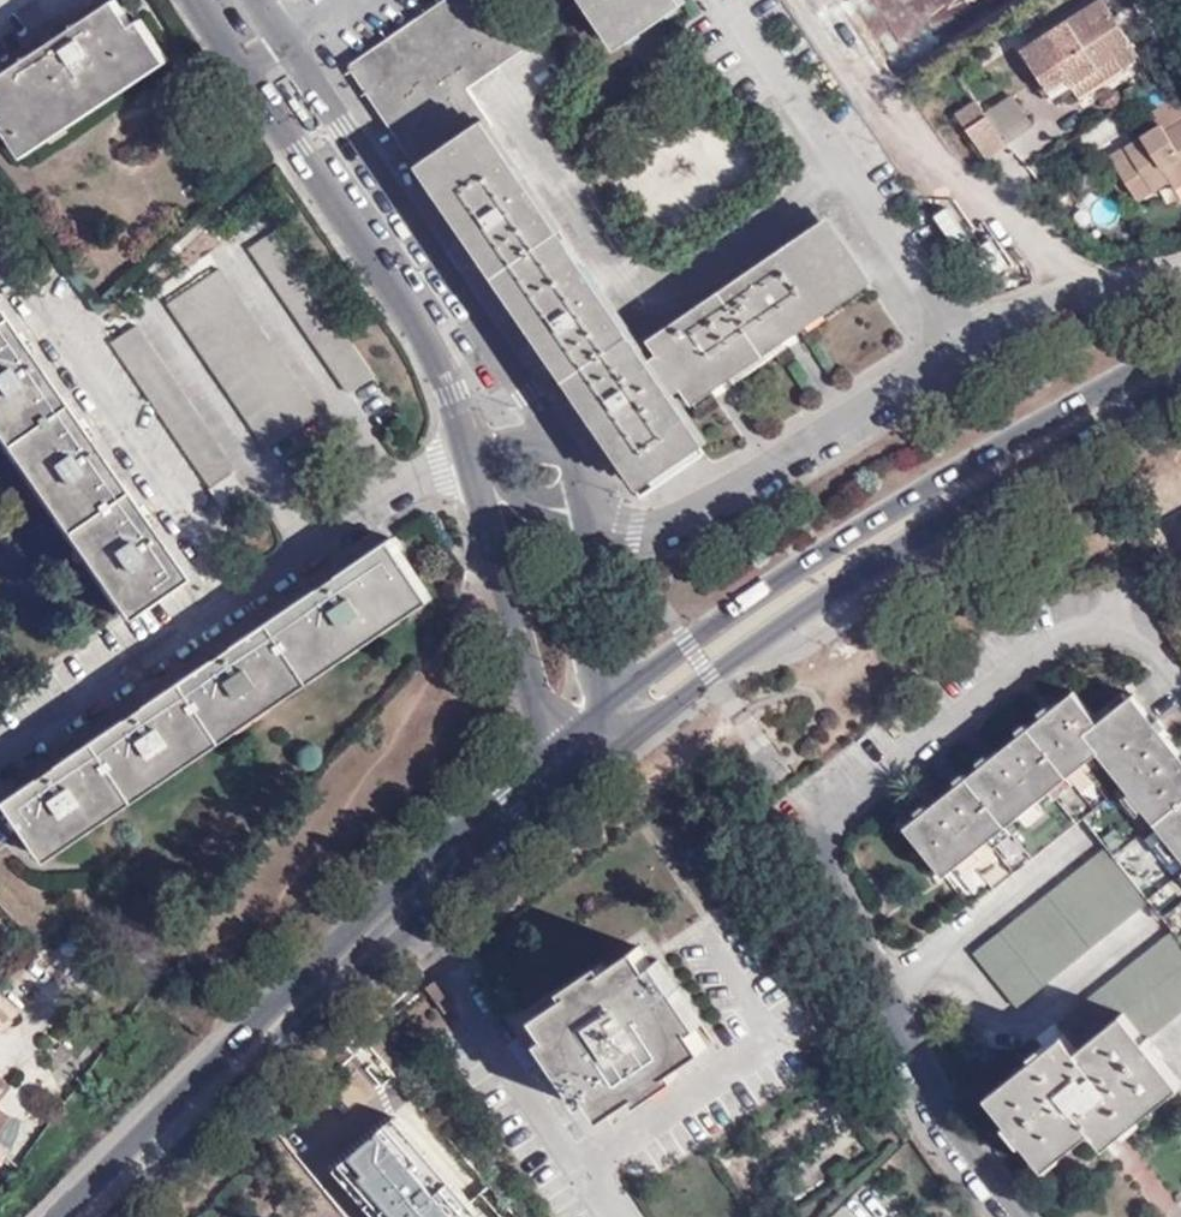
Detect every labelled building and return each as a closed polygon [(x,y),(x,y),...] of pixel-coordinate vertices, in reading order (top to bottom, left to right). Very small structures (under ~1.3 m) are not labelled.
[(45,42),(0,71),(0,97),(5,105),(27,138),(162,50),(140,16),(132,21),(119,0),(109,0),(60,33),(45,42)] [(497,70),(529,46),(496,0),(468,0),(370,70),(648,475),(692,444),(669,413),(677,405),(672,397),(681,392),(686,400),(863,280),(825,227),(649,346),(655,356),(647,360),(494,131),(500,126),(473,87),(462,70),(485,53),(497,70)] [(677,7),(673,0),(598,0),(625,39),(677,7)] [(976,29),(1003,8),(997,0),(953,0),(976,29)] [(1110,0),(1106,0),(1028,48),(1058,95),(1077,83),(1087,97),(1130,68),(1127,64),(1145,52),(1110,0)] [(1106,0),(1098,0),(1028,47),(1028,48),(1106,0)] [(37,29),(45,42),(60,33),(51,20),(37,29)] [(5,105),(0,109),(0,116),(23,152),(167,57),(162,50),(27,138),(5,105)] [(473,87),(497,70),(485,53),(462,70),(473,87)] [(1180,104),(1180,98),(1153,113),(1157,119),(1180,104)] [(1017,99),(989,115),(1011,147),(1037,132),(1017,99)] [(1011,147),(989,115),(981,102),(960,116),(992,162),(1013,150),(1011,147)] [(1157,119),(1163,127),(1110,159),(1140,205),(1174,185),(1178,192),(1180,190),(1180,104),(1157,119)] [(347,391),(375,373),(275,228),(248,246),(347,391)] [(267,447),(320,411),(220,265),(167,301),(267,447)] [(123,610),(177,573),(0,317),(0,431),(123,610)] [(223,508),(247,490),(233,469),(237,466),(138,321),(111,339),(210,485),(208,486),(223,508)] [(395,537),(13,796),(50,851),(432,590),(395,537)] [(1094,816),(1132,785),(1155,812),(1117,846),(981,953),(1024,1005),(1160,898),(1180,883),(1180,752),(1136,698),(1106,722),(1081,696),(913,826),(954,875),(978,855),(1003,887),(1094,816)] [(1132,785),(1094,816),(1117,846),(1155,812),(1132,785)] [(1160,898),(1180,927),(1180,883),(1160,898)] [(1060,1023),(1069,1035),(997,1094),(1052,1162),(1106,1124),(1119,1139),(1180,1092),(1180,1074),(1152,1039),(1180,1016),(1180,927),(1060,1023)] [(612,1114),(712,1046),(643,945),(542,1012),(612,1114)] [(13,1083),(5,1076),(0,1082),(0,1099),(13,1083)] [(13,1111),(0,1101),(0,1127),(13,1111)] [(513,1182),(502,1169),(493,1178),(504,1189),(513,1182)] [(466,1203),(449,1216),(478,1216),(466,1203)]
